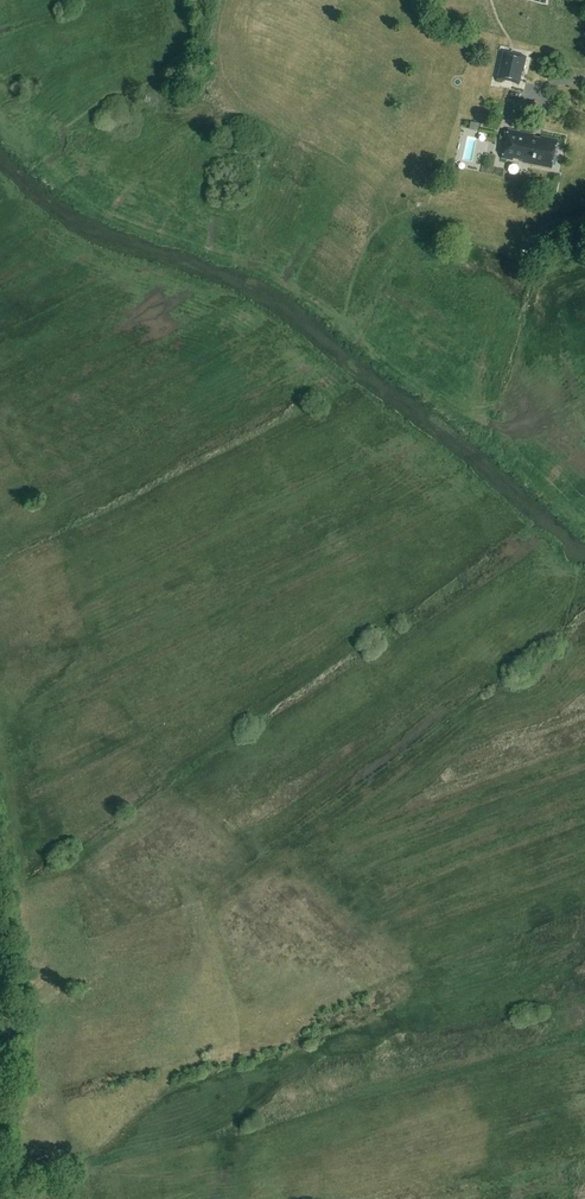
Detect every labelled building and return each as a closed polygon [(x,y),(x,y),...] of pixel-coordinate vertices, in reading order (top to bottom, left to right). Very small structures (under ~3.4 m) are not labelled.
[(503,52),(497,79),(520,84),(523,71),(526,57),(503,52)] [(470,122),(469,130),(478,132),(480,124),(470,122)] [(532,135),(508,130),(503,158),(512,160),(512,159),(524,161),(524,163),(551,168),(557,140),(542,137),(541,139),(532,137),(532,135)]
